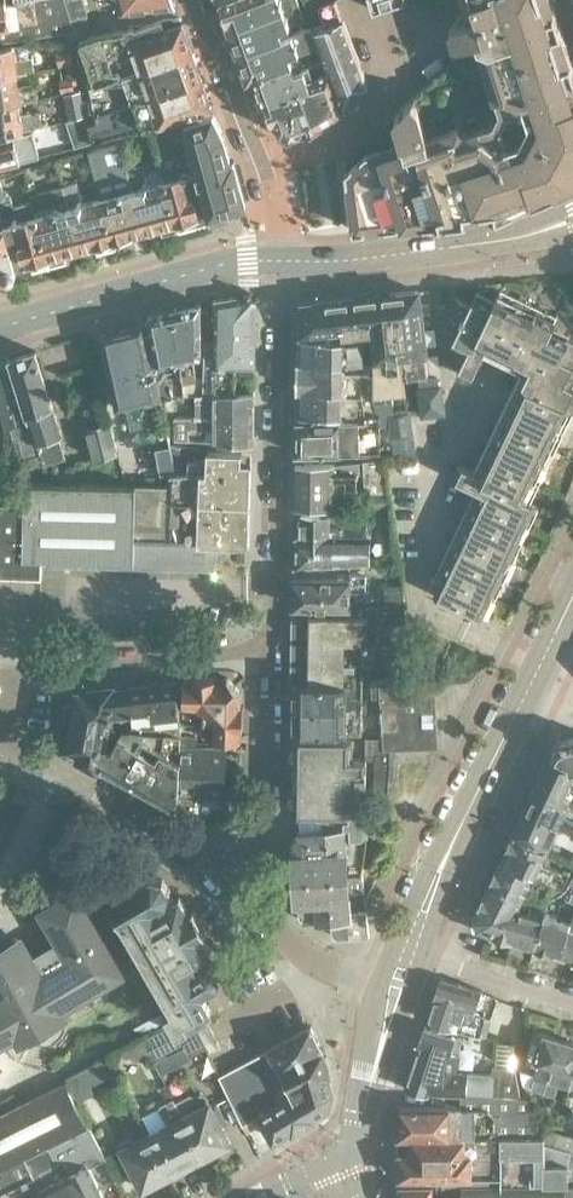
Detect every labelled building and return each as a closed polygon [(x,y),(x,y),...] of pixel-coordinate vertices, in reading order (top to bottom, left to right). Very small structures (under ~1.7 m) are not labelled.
[(8,1),(8,0),(0,0),(0,41),(76,30),(66,0),(16,0),(8,1)] [(66,0),(73,18),(86,14),(88,12),(85,0),(66,0)] [(120,14),(175,5),(173,0),(116,0),(120,14)] [(218,1),(228,26),(300,2),(299,0),(222,0),(218,1)] [(468,2),(457,16),(457,19),(453,20),(451,23),(454,35),(459,37),(463,49),(344,159),(351,223),(352,227),(501,208),(572,175),(572,54),(555,0),(467,0),(468,2)] [(373,8),(400,0),(371,0),(373,8)] [(305,19),(300,2),(228,26),(238,53),(285,37),(284,35),(281,28),(305,19)] [(317,8),(323,26),(315,30),(329,70),(343,108),(366,84),(342,20),(341,20),(334,2),(317,8)] [(94,82),(190,49),(179,16),(159,18),(132,27),(131,25),(122,28),(96,32),(79,39),(84,55),(94,82)] [(285,37),(238,53),(247,78),(251,77),(293,63),(290,52),(314,44),(309,29),(313,27),(312,24),(284,35),(285,37)] [(0,46),(0,74),(16,72),(34,69),(32,55),(29,56),(27,42),(14,44),(0,46)] [(190,49),(94,82),(94,83),(90,84),(96,114),(200,77),(190,49)] [(71,64),(68,50),(56,52),(59,66),(71,64)] [(303,89),(296,70),(293,63),(251,77),(259,99),(263,101),(303,89)] [(329,70),(324,72),(316,75),(312,64),(296,70),(303,89),(316,127),(322,124),(321,121),(342,109),(343,108),(329,70)] [(0,74),(0,102),(18,99),(37,96),(35,82),(18,85),(16,72),(0,74)] [(200,77),(96,114),(97,120),(88,122),(92,141),(93,142),(144,128),(143,127),(158,121),(159,123),(210,105),(200,77)] [(70,89),(75,88),(73,78),(63,80),(65,92),(70,91),(70,89)] [(71,117),(85,113),(80,87),(74,88),(70,89),(70,91),(67,101),(71,117)] [(316,127),(303,89),(263,101),(269,118),(275,120),(279,131),(291,136),(316,127)] [(0,102),(0,135),(43,124),(41,111),(21,114),(18,99),(0,102)] [(198,170),(212,220),(229,215),(227,207),(240,204),(245,199),(234,159),(231,159),(225,134),(214,112),(185,122),(198,170)] [(86,115),(66,120),(75,147),(92,141),(88,122),(86,115)] [(179,229),(212,220),(198,170),(185,122),(184,122),(185,123),(152,133),(165,178),(179,229)] [(54,153),(51,139),(18,147),(15,136),(0,139),(0,166),(54,153)] [(102,195),(115,240),(146,231),(129,165),(127,166),(121,141),(88,150),(101,196),(102,195)] [(179,229),(165,178),(149,182),(143,162),(129,165),(146,231),(161,227),(163,233),(179,229)] [(0,179),(0,208),(2,215),(15,267),(32,263),(33,268),(49,264),(36,213),(32,200),(15,205),(11,191),(4,193),(0,179)] [(102,195),(101,196),(83,200),(78,179),(64,183),(81,249),(98,245),(100,251),(116,246),(114,240),(115,240),(102,195)] [(36,213),(49,264),(65,260),(64,254),(81,249),(64,183),(50,186),(56,208),(36,213)] [(2,215),(0,216),(0,277),(17,273),(15,267),(2,215)] [(425,355),(425,352),(417,289),(390,293),(397,353),(398,354),(406,354),(408,375),(420,374),(420,376),(430,375),(427,355),(425,355)] [(485,617),(539,504),(530,500),(572,410),(572,338),(551,328),(557,317),(500,289),(494,301),(476,292),(471,302),(456,295),(442,324),(457,331),(452,341),(470,350),(460,372),(472,378),(484,352),(476,348),(479,341),(532,367),(481,474),(460,464),(454,477),(478,488),(482,480),(488,483),(435,593),(485,617)] [(397,353),(390,293),(355,296),(360,332),(370,331),(373,356),(374,355),(374,374),(374,393),(375,399),(391,397),(391,395),(406,394),(404,376),(408,375),(406,354),(398,354),(397,353)] [(236,368),(254,368),(256,301),(250,294),(215,299),(215,340),(203,340),(203,376),(203,393),(235,392),(236,368)] [(360,332),(355,296),(303,302),(302,333),(342,328),(343,334),(360,332)] [(184,395),(186,395),(198,393),(203,393),(203,376),(203,340),(202,340),(201,302),(175,308),(184,395)] [(163,398),(184,395),(175,308),(150,314),(159,363),(154,364),(156,373),(161,398),(163,398)] [(124,326),(139,403),(161,398),(156,373),(147,374),(145,366),(154,364),(145,320),(124,326)] [(139,403),(124,326),(103,331),(119,407),(139,403)] [(297,363),(341,362),(360,362),(363,357),(363,341),(351,341),(351,337),(299,337),(297,363)] [(64,456),(58,436),(61,435),(36,350),(9,358),(35,443),(38,442),(41,453),(44,462),(64,456)] [(9,358),(0,361),(0,391),(7,389),(17,425),(11,427),(14,438),(22,466),(41,461),(39,454),(41,453),(38,442),(35,443),(9,358)] [(361,394),(364,414),(376,412),(375,400),(374,400),(375,399),(374,393),(374,374),(361,373),(341,373),(341,362),(297,363),(296,388),(298,388),(361,388),(361,394)] [(423,414),(444,412),(441,386),(440,386),(438,374),(430,375),(420,376),(422,389),(420,389),(423,414)] [(362,419),(364,414),(361,394),(361,388),(298,388),(297,414),(345,414),(362,419)] [(10,421),(11,427),(17,425),(7,389),(0,391),(0,424),(10,421)] [(235,392),(203,393),(198,393),(186,395),(186,396),(187,402),(198,401),(198,406),(202,407),(201,418),(196,418),(196,419),(253,420),(254,391),(235,392)] [(376,412),(390,409),(393,409),(392,398),(375,400),(376,412)] [(390,409),(391,424),(392,438),(392,444),(397,443),(399,460),(417,457),(408,406),(393,409),(390,409)] [(362,419),(297,420),(296,452),(381,450),(381,426),(391,424),(390,409),(376,412),(364,414),(362,419)] [(212,428),(212,442),(253,443),(253,420),(196,419),(196,418),(176,418),(175,441),(190,441),(190,429),(212,428)] [(96,457),(119,451),(112,422),(89,428),(96,457)] [(141,455),(144,476),(175,473),(170,445),(167,433),(150,437),(138,440),(141,455)] [(195,458),(196,446),(170,445),(175,473),(144,476),(138,477),(139,485),(25,482),(25,500),(0,500),(0,574),(43,574),(43,557),(204,561),(205,544),(248,545),(250,459),(241,459),(241,452),(207,451),(207,458),(195,458)] [(366,493),(379,492),(390,492),(385,458),(363,460),(366,493)] [(347,485),(357,485),(357,472),(334,471),(334,464),(296,464),(294,506),(333,506),(334,498),(347,498),(347,485)] [(369,508),(392,509),(391,501),(369,501),(369,508)] [(294,538),(293,566),(367,564),(368,536),(365,535),(365,517),(299,516),(299,538),(294,538)] [(293,577),(293,607),(350,607),(350,590),(366,591),(367,573),(350,573),(350,578),(293,577)] [(385,585),(386,607),(407,606),(405,583),(385,585)] [(378,642),(379,604),(350,603),(350,607),(349,616),(318,615),(317,630),(298,630),(296,678),(330,679),(330,683),(345,683),(363,683),(364,671),(364,665),(376,665),(377,642),(378,642)] [(427,655),(438,654),(438,646),(426,647),(427,655)] [(182,681),(185,711),(186,715),(192,715),(198,721),(236,684),(228,676),(225,679),(218,679),(218,676),(192,675),(192,678),(185,678),(185,680),(182,681)] [(373,753),(371,811),(372,811),(373,802),(388,802),(389,779),(394,779),(396,748),(438,747),(435,677),(398,678),(399,696),(400,696),(401,707),(402,733),(383,733),(383,737),(384,748),(380,753),(373,753)] [(380,695),(381,698),(381,707),(401,707),(400,696),(399,696),(398,678),(373,679),(373,695),(380,695)] [(182,681),(130,686),(133,714),(134,725),(155,726),(154,714),(185,711),(182,681)] [(330,683),(296,683),(296,706),(363,707),(363,683),(345,683),(330,683)] [(241,737),(241,695),(244,692),(236,684),(198,721),(203,726),(203,736),(222,737),(222,743),(230,743),(230,737),(241,737)] [(133,714),(130,686),(113,688),(112,686),(92,688),(91,691),(81,690),(81,692),(78,692),(78,695),(74,694),(65,740),(68,743),(67,747),(71,748),(70,750),(79,752),(80,748),(87,749),(103,743),(109,746),(115,716),(133,714)] [(362,733),(363,707),(296,706),(295,732),(362,733)] [(402,733),(401,707),(381,707),(383,733),(402,733)] [(170,733),(181,735),(181,721),(170,722),(170,733)] [(118,775),(143,731),(123,729),(120,734),(112,748),(109,746),(103,743),(87,749),(80,748),(79,752),(78,758),(96,768),(101,766),(118,775)] [(167,751),(166,745),(166,733),(143,731),(118,775),(145,790),(167,751)] [(559,737),(553,750),(569,758),(571,771),(569,777),(572,779),(572,735),(559,737)] [(182,760),(179,794),(205,795),(204,804),(223,804),(226,747),(196,745),(196,736),(182,736),(182,754),(182,760)] [(383,737),(374,737),(366,737),(365,758),(354,758),(354,739),(295,737),(294,810),(363,812),(371,811),(373,753),(380,753),(384,748),(383,737)] [(167,751),(145,790),(172,806),(179,794),(182,760),(182,754),(166,745),(167,751)] [(558,800),(569,777),(571,771),(569,758),(553,750),(534,790),(558,800)] [(524,811),(572,835),(572,821),(564,816),(568,805),(558,800),(534,790),(524,811)] [(547,849),(548,850),(554,837),(572,846),(572,835),(524,811),(513,833),(547,849)] [(296,877),(346,873),(363,871),(367,842),(371,813),(322,816),(322,833),(299,834),(294,840),(296,877)] [(562,888),(570,874),(559,869),(542,860),(547,849),(513,833),(501,858),(552,882),(552,883),(562,888)] [(501,858),(490,882),(523,899),(529,886),(546,895),(552,883),(552,882),(501,858)] [(346,873),(296,877),(298,915),(304,920),(334,919),(335,932),(339,937),(369,934),(367,911),(349,911),(347,889),(365,888),(363,871),(346,873)] [(180,1030),(187,1026),(194,1021),(212,1009),(203,992),(217,985),(219,974),(206,952),(212,949),(204,934),(208,932),(194,907),(190,910),(181,894),(174,898),(162,877),(151,874),(110,899),(171,1004),(166,1007),(180,1030)] [(525,916),(527,911),(518,908),(523,899),(490,882),(472,920),(476,929),(512,940),(521,914),(525,916)] [(18,1032),(21,1036),(62,1012),(59,1008),(123,971),(76,891),(42,911),(61,942),(32,959),(21,940),(0,952),(0,1043),(18,1032)] [(572,891),(569,899),(563,897),(557,915),(546,912),(543,922),(535,947),(560,955),(572,913),(572,892),(572,891)] [(543,922),(546,912),(547,908),(532,903),(529,912),(527,911),(525,916),(521,914),(512,940),(535,947),(543,922)] [(560,955),(572,959),(572,913),(560,955)] [(428,1019),(487,1035),(500,995),(481,988),(442,977),(428,1019)] [(208,1020),(197,1026),(210,1052),(221,1046),(208,1020)] [(178,1031),(185,1045),(190,1055),(207,1046),(194,1021),(187,1026),(180,1030),(178,1031)] [(309,1025),(309,1024),(268,1046),(268,1047),(219,1074),(243,1122),(260,1113),(274,1137),(291,1127),(293,1129),(316,1116),(315,1114),(328,1107),(333,1092),(328,1074),(331,1073),(322,1046),(311,1024),(309,1025)] [(185,1045),(178,1031),(172,1034),(167,1025),(142,1038),(154,1061),(185,1045)] [(492,1073),(459,1071),(461,1054),(460,1054),(461,1044),(463,1038),(426,1025),(405,1087),(429,1093),(461,1095),(521,1097),(516,1067),(511,1067),(517,1043),(497,1042),(496,1066),(492,1066),(492,1073)] [(544,1090),(559,1037),(534,1029),(523,1069),(537,1073),(533,1087),(544,1090)] [(544,1090),(554,1093),(559,1080),(572,1084),(572,1081),(572,1042),(559,1037),(544,1090)] [(66,1081),(77,1102),(96,1092),(92,1085),(116,1072),(109,1056),(65,1078),(66,1081)] [(34,1175),(25,1156),(48,1145),(90,1125),(77,1102),(66,1081),(0,1114),(0,1192),(34,1175)] [(199,1143),(204,1154),(231,1141),(221,1122),(226,1119),(217,1101),(212,1104),(208,1096),(202,1094),(196,1096),(192,1095),(178,1102),(176,1098),(175,1098),(180,1106),(186,1119),(199,1143)] [(521,1097),(461,1095),(460,1105),(402,1105),(398,1136),(413,1136),(501,1136),(535,1136),(535,1116),(528,1097),(521,1097)] [(170,1172),(204,1154),(199,1143),(186,1119),(180,1106),(175,1098),(163,1104),(162,1108),(166,1115),(169,1116),(171,1120),(148,1131),(170,1172)] [(80,1197),(106,1197),(90,1165),(107,1156),(90,1125),(48,1145),(57,1164),(64,1161),(69,1172),(68,1173),(80,1197)] [(557,1146),(560,1132),(545,1128),(544,1136),(545,1136),(545,1143),(557,1146)] [(143,1186),(170,1172),(148,1131),(135,1138),(133,1133),(120,1140),(143,1186)] [(565,1149),(569,1135),(560,1132),(557,1146),(565,1149)] [(565,1149),(557,1146),(545,1143),(545,1136),(544,1136),(535,1136),(501,1136),(413,1136),(412,1153),(398,1153),(399,1177),(473,1177),(473,1175),(500,1175),(500,1180),(488,1180),(488,1184),(562,1183),(572,1183),(572,1151),(565,1149)] [(34,1175),(40,1172),(45,1183),(40,1186),(46,1197),(80,1197),(68,1173),(69,1172),(64,1161),(57,1164),(48,1145),(25,1156),(34,1175)] [(562,1183),(488,1184),(401,1185),(404,1197),(562,1197),(562,1183)] [(562,1197),(572,1197),(572,1183),(562,1183),(562,1197)]
